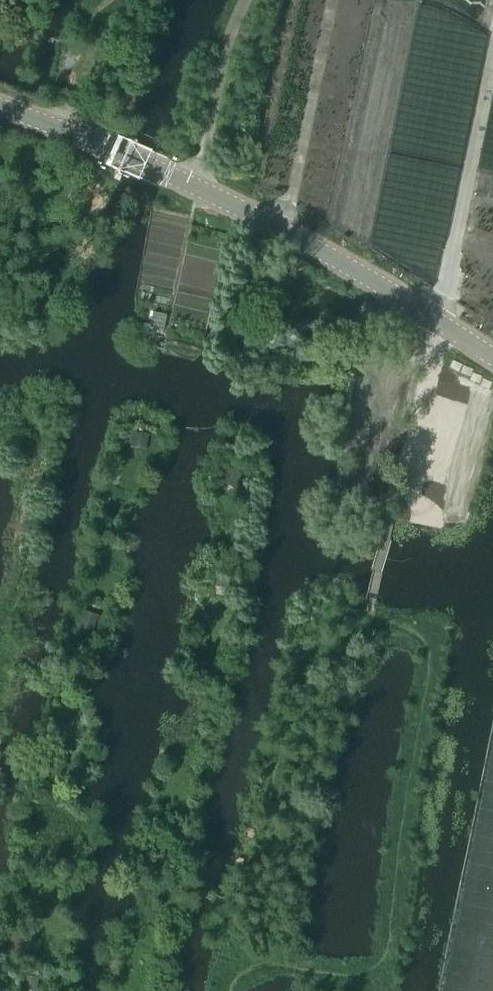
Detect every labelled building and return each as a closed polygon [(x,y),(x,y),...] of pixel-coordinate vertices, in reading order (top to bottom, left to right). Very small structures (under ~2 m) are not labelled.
[(140,332),(138,341),(146,343),(148,334),(140,332)] [(149,435),(133,432),(131,447),(147,449),(149,435)] [(242,475),(227,469),(221,482),(236,488),(242,475)] [(230,577),(218,575),(216,587),(228,589),(230,577)] [(98,616),(85,611),(79,628),(92,633),(98,616)] [(161,853),(159,866),(172,868),(174,855),(161,853)] [(13,931),(7,944),(20,951),(27,937),(13,931)] [(26,990),(36,990),(37,990),(39,976),(28,975),(26,990)]
